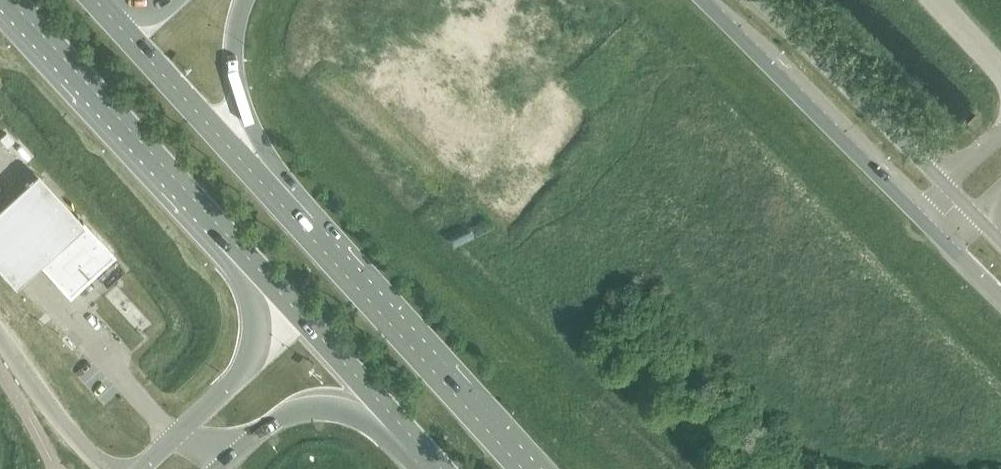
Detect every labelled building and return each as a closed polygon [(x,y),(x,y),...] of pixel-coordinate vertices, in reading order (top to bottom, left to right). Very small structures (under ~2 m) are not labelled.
[(40,261),(83,221),(38,171),(0,206),(0,268),(14,284),(27,272),(40,261)] [(83,221),(40,261),(70,294),(113,254),(83,221)]
